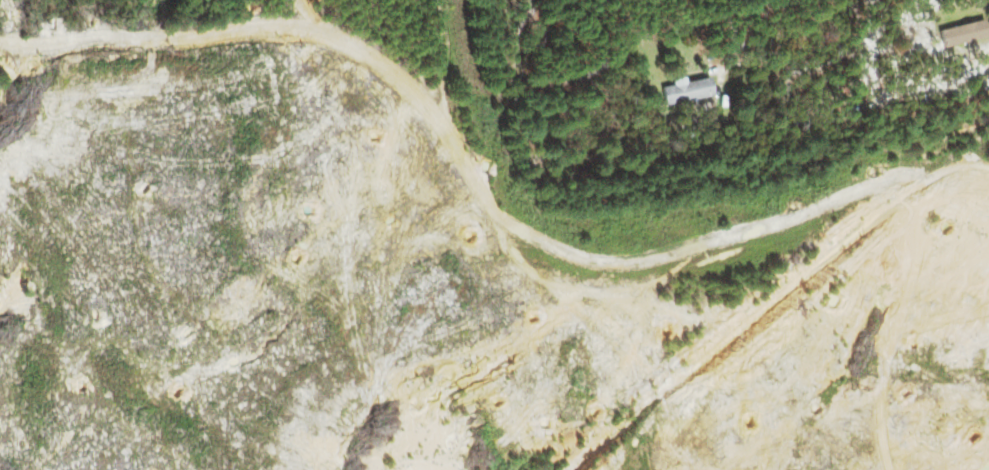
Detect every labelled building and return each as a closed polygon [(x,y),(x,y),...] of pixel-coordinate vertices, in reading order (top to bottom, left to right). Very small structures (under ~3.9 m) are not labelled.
[(985,36),(980,18),(936,30),(941,47),(985,36)] [(708,77),(683,81),(683,76),(670,78),(671,84),(660,86),(662,103),(711,96),(708,77)]
